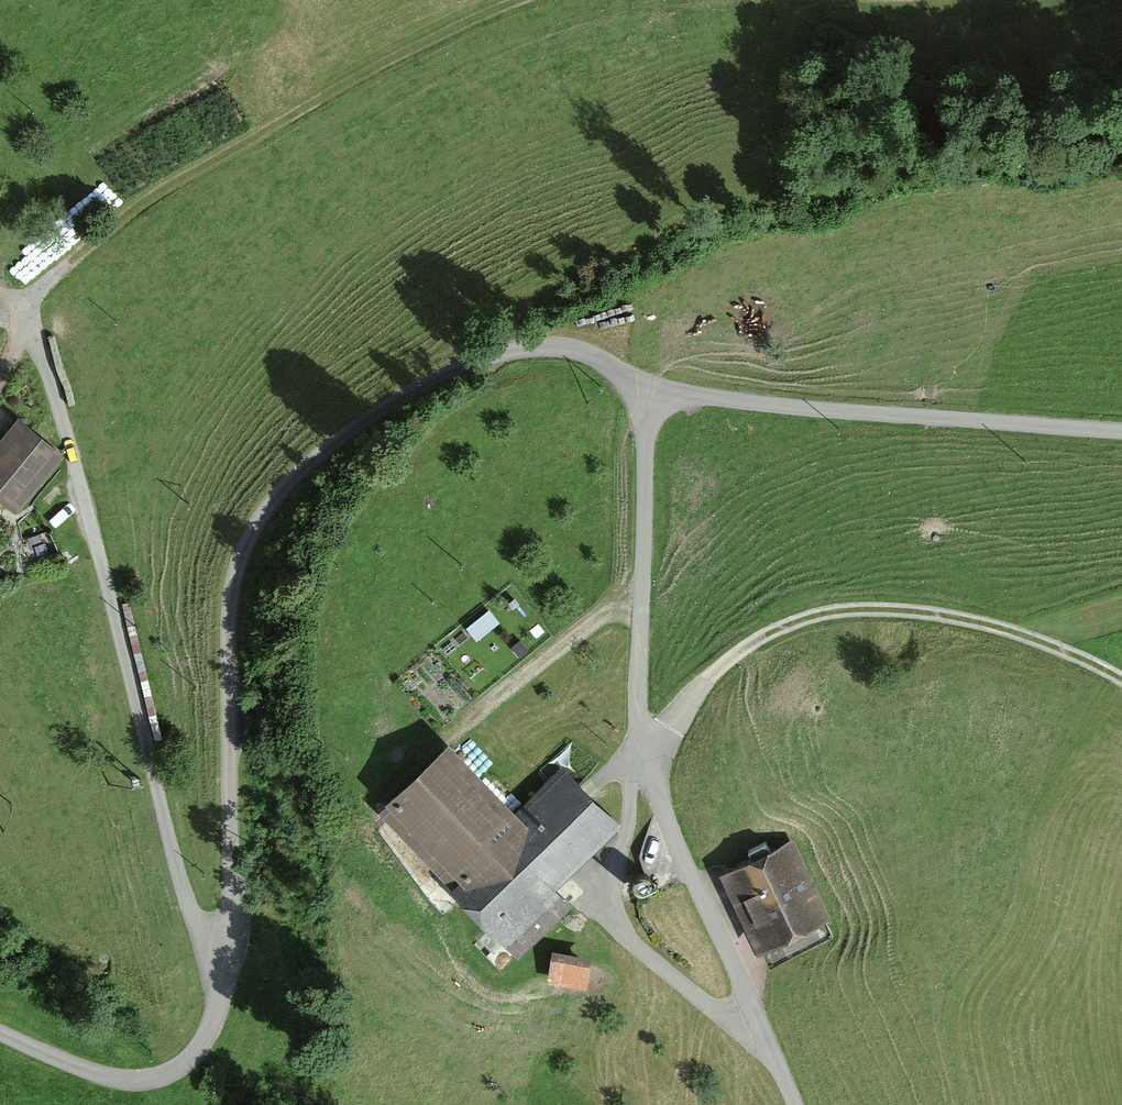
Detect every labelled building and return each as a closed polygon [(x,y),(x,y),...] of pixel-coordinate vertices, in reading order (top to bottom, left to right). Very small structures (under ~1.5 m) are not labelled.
[(15,422),(0,440),(0,505),(7,511),(55,455),(15,422)] [(427,732),(353,797),(484,947),(612,835),(559,774),(505,821),(427,732)] [(802,840),(721,872),(753,953),(835,921),(802,840)] [(575,960),(534,954),(530,982),(572,987),(575,960)]
